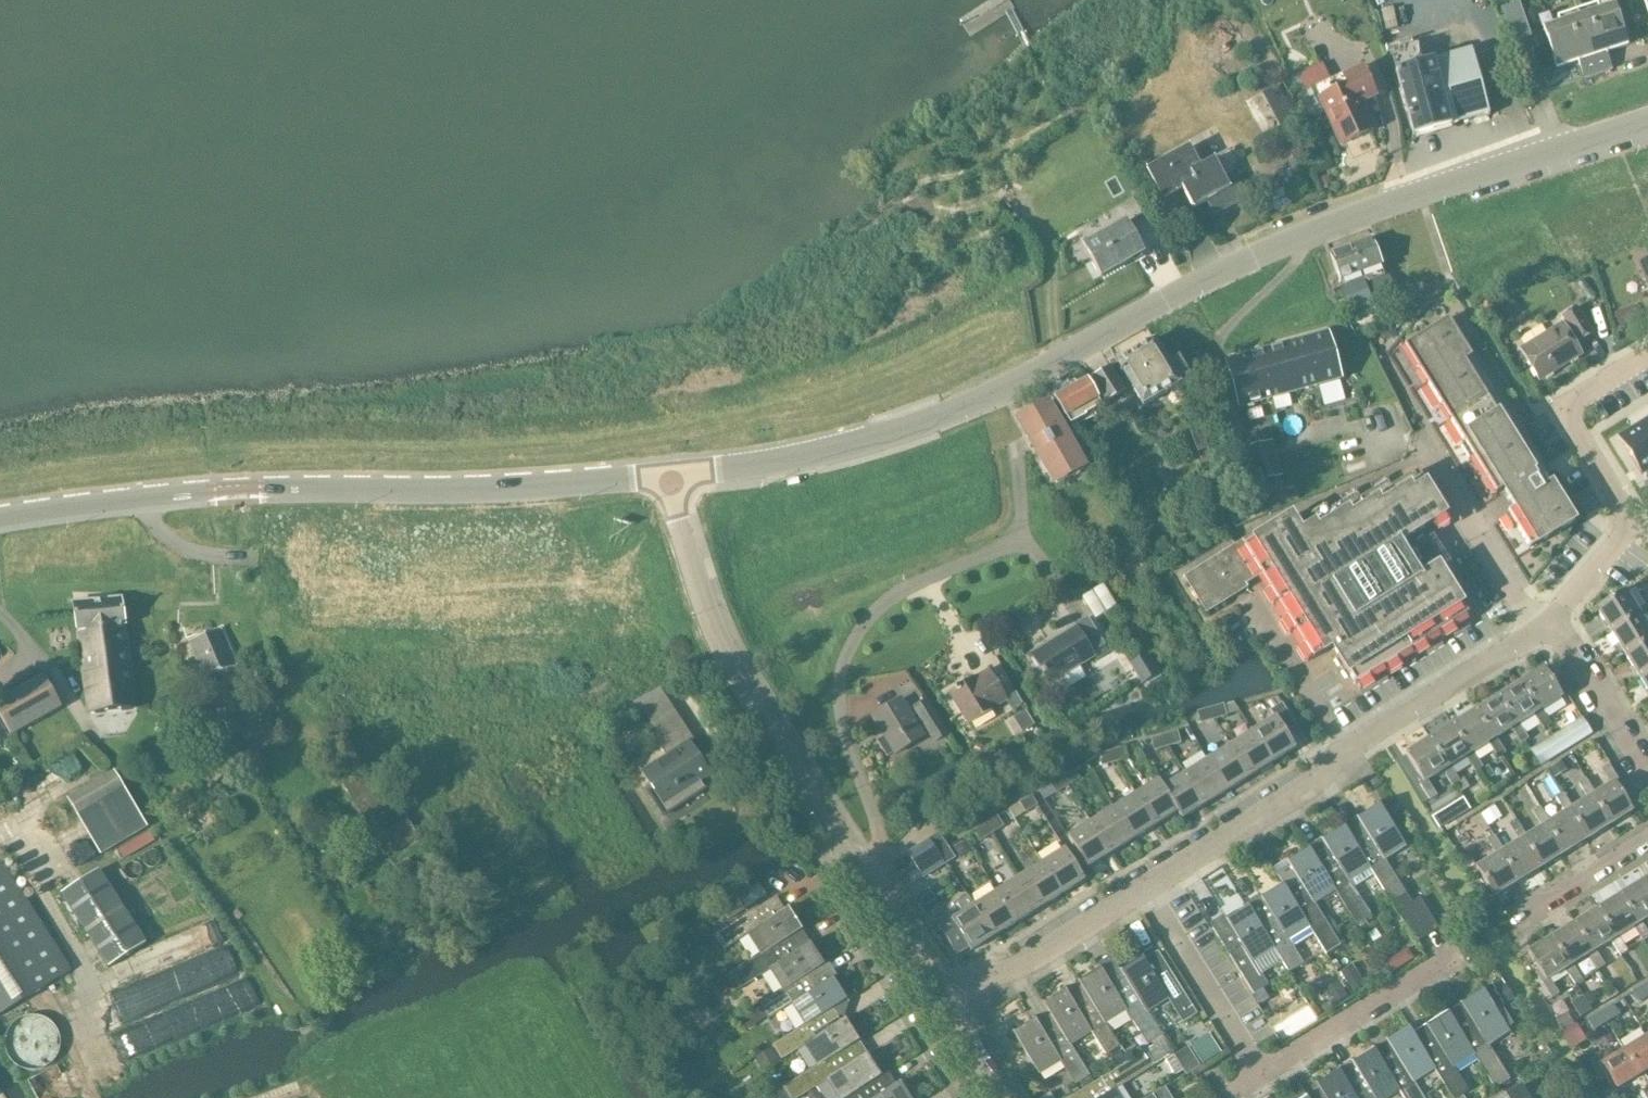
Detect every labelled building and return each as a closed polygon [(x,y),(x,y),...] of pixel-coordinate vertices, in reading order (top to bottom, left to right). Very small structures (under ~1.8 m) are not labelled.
[(1597,6),(1577,12),(1593,61),(1580,66),(1584,79),(1612,70),(1606,52),(1627,45),(1612,3),(1598,8),(1597,6)] [(1578,61),(1580,66),(1593,61),(1577,12),(1558,19),(1558,22),(1543,27),(1556,68),(1578,61)] [(1413,136),(1489,115),(1471,51),(1395,72),(1413,136)] [(1360,103),(1375,95),(1363,69),(1347,77),(1346,73),(1314,88),(1341,145),(1373,130),(1360,103)] [(1277,109),(1275,115),(1280,125),(1295,118),(1288,104),(1277,109)] [(1165,174),(1153,180),(1163,200),(1178,229),(1222,206),(1223,208),(1248,196),(1236,173),(1226,178),(1215,159),(1202,166),(1197,157),(1192,147),(1160,164),(1165,174)] [(1101,275),(1143,251),(1126,222),(1099,237),(1094,229),(1080,237),(1085,245),(1084,246),(1101,275)] [(1371,241),(1351,248),(1360,275),(1380,268),(1371,241)] [(1351,248),(1330,255),(1339,282),(1360,275),(1351,248)] [(1647,284),(1647,261),(1640,264),(1647,284)] [(1360,275),(1339,282),(1343,292),(1363,284),(1360,275)] [(1394,295),(1387,276),(1371,282),(1377,301),(1394,295)] [(1575,345),(1592,335),(1576,309),(1561,318),(1564,322),(1519,350),(1539,381),(1581,355),(1575,345)] [(1626,309),(1614,313),(1619,327),(1631,322),(1626,309)] [(1471,357),(1447,318),(1403,346),(1495,494),(1503,489),(1515,508),(1507,513),(1529,549),(1574,521),(1550,484),(1542,489),(1530,471),(1532,470),(1465,361),(1471,357)] [(1268,350),(1226,361),(1239,408),(1269,399),(1269,400),(1341,379),(1328,333),(1267,349),(1268,350)] [(1178,359),(1168,365),(1153,340),(1116,362),(1121,370),(1119,371),(1120,373),(1122,372),(1142,406),(1179,385),(1178,384),(1189,377),(1178,359)] [(1104,402),(1123,391),(1110,367),(1091,378),(1104,402)] [(1087,380),(1054,397),(1069,425),(1085,417),(1080,408),(1086,404),(1092,413),(1102,408),(1097,399),(1087,380)] [(1047,404),(1018,419),(1050,480),(1051,479),(1050,476),(1076,463),(1077,465),(1079,464),(1047,404)] [(1620,440),(1642,475),(1647,471),(1647,422),(1620,440)] [(1200,429),(1190,432),(1193,441),(1203,437),(1200,429)] [(1249,447),(1247,447),(1258,482),(1276,476),(1265,442),(1249,447)] [(1444,515),(1417,471),(1389,489),(1386,484),(1359,501),(1355,496),(1328,513),(1325,508),(1297,525),(1291,516),(1244,545),(1242,541),(1184,577),(1206,612),(1246,587),(1241,578),(1257,569),(1313,659),(1332,647),(1355,685),(1468,615),(1438,566),(1419,578),(1412,566),(1421,561),(1414,550),(1405,555),(1398,543),(1444,515)] [(1642,618),(1647,614),(1647,604),(1637,611),(1624,590),(1595,608),(1610,632),(1639,613),(1642,618)] [(88,713),(137,707),(129,650),(121,600),(75,605),(88,713)] [(1642,618),(1639,613),(1610,632),(1624,655),(1647,640),(1647,628),(1642,618)] [(1091,654),(1104,646),(1086,618),(1072,626),(1074,629),(1030,655),(1048,685),(1093,657),(1091,654)] [(221,672),(237,665),(222,629),(189,642),(204,678),(208,676),(210,680),(223,675),(221,672)] [(1624,655),(1639,677),(1647,671),(1647,640),(1624,655)] [(1159,673),(1147,654),(1130,665),(1142,684),(1159,673)] [(1544,668),(1521,683),(1538,711),(1534,714),(1543,730),(1551,725),(1541,709),(1562,697),(1544,668)] [(967,724),(1005,701),(987,670),(948,693),(967,724)] [(1639,677),(1647,692),(1647,671),(1639,677)] [(62,707),(44,675),(0,700),(0,716),(11,736),(62,707)] [(1519,724),(1534,714),(1538,711),(1521,683),(1498,697),(1516,725),(1511,728),(1520,744),(1528,739),(1519,724)] [(236,707),(227,688),(210,695),(218,715),(236,707)] [(1495,738),(1511,728),(1516,725),(1498,697),(1475,711),(1493,740),(1488,743),(1497,758),(1505,753),(1495,738)] [(871,717),(883,736),(876,740),(886,756),(892,752),(894,754),(923,736),(900,698),(871,717)] [(948,735),(926,699),(911,708),(933,744),(948,735)] [(1211,708),(1214,719),(1227,716),(1224,704),(1211,708)] [(1253,731),(1272,762),(1295,748),(1285,733),(1295,726),(1281,704),(1269,711),(1274,718),(1253,731)] [(630,705),(601,722),(603,728),(634,711),(630,705)] [(1201,723),(1214,719),(1211,708),(1198,712),(1201,723)] [(1473,752),(1488,743),(1493,740),(1475,711),(1452,725),(1470,754),(1466,757),(1475,772),(1480,769),(1482,768),(1473,752)] [(1026,712),(1014,719),(1022,732),(1033,725),(1026,712)] [(666,756),(641,772),(653,790),(645,795),(661,821),(705,792),(698,781),(709,774),(689,742),(693,740),(676,714),(650,731),(666,756)] [(1552,736),(1561,749),(1588,734),(1579,719),(1552,736)] [(1450,766),(1466,757),(1470,754),(1452,725),(1429,739),(1447,768),(1442,771),(1452,786),(1455,784),(1459,782),(1450,766)] [(1178,731),(1164,735),(1167,747),(1181,743),(1178,731)] [(1230,746),(1249,776),(1272,762),(1253,731),(1230,746)] [(1164,735),(1149,740),(1152,751),(1167,747),(1164,735)] [(1561,750),(1561,749),(1552,736),(1532,748),(1541,763),(1561,750)] [(1427,780),(1442,771),(1447,768),(1429,739),(1405,754),(1423,782),(1419,785),(1429,800),(1436,795),(1427,780)] [(1207,760),(1226,791),(1249,776),(1230,746),(1207,760)] [(1111,750),(1114,762),(1128,759),(1124,747),(1111,750)] [(1101,766),(1114,762),(1111,750),(1097,754),(1101,766)] [(1184,774),(1204,805),(1226,791),(1207,760),(1184,774)] [(1549,768),(1554,777),(1567,770),(1561,761),(1549,768)] [(31,775),(24,763),(11,770),(19,783),(31,775)] [(1480,769),(1485,778),(1486,780),(1494,775),(1487,764),(1486,765),(1482,768),(1480,769)] [(1590,796),(1608,825),(1632,811),(1614,782),(1618,780),(1608,764),(1600,769),(1610,784),(1594,794),(1590,796)] [(101,853),(146,826),(113,771),(69,798),(101,853)] [(1075,771),(1062,778),(1068,788),(1080,781),(1075,771)] [(365,818),(384,806),(362,772),(343,784),(365,818)] [(1181,819),(1204,805),(1184,774),(1163,788),(1176,812),(1181,819)] [(1062,778),(1051,785),(1057,795),(1068,788),(1062,778)] [(1459,782),(1455,784),(1461,792),(1469,787),(1464,779),(1459,782)] [(1586,799),(1571,808),(1567,811),(1585,840),(1608,825),(1590,796),(1594,794),(1585,779),(1577,784),(1586,799)] [(1153,826),(1176,812),(1163,788),(1158,780),(1134,795),(1153,826)] [(1564,813),(1549,823),(1545,825),(1563,854),(1585,840),(1567,811),(1571,808),(1562,794),(1555,798),(1564,813)] [(1037,805),(1031,795),(1019,802),(1026,813),(1037,805)] [(1112,809),(1131,840),(1153,826),(1134,795),(1112,809)] [(1495,805),(1481,814),(1488,825),(1501,817),(1495,805)] [(1541,827),(1526,837),(1522,839),(1540,868),(1563,854),(1545,825),(1549,823),(1539,808),(1532,813),(1541,827)] [(1090,823),(1109,854),(1131,840),(1112,809),(1090,823)] [(1367,864),(1366,865),(1372,874),(1390,903),(1405,894),(1381,856),(1402,843),(1381,809),(1359,823),(1346,830),(1357,848),(1367,864)] [(1430,819),(1437,830),(1449,823),(1442,812),(1430,819)] [(999,819),(987,826),(993,836),(1005,829),(999,819)] [(1518,842),(1502,851),(1499,854),(1517,882),(1540,868),(1522,839),(1526,837),(1516,822),(1509,827),(1518,842)] [(1086,868),(1109,854),(1090,823),(1067,837),(1086,868)] [(987,826),(976,834),(982,843),(993,836),(987,826)] [(1324,844),(1311,852),(1317,862),(1322,870),(1322,871),(1332,886),(1331,886),(1355,925),(1369,916),(1352,889),(1351,887),(1372,874),(1366,865),(1367,864),(1357,848),(1346,830),(1324,844)] [(938,833),(928,839),(945,863),(954,858),(938,833)] [(971,836),(965,840),(970,848),(976,844),(971,836)] [(1493,897),(1517,882),(1499,854),(1502,851),(1494,837),(1487,841),(1496,855),(1476,868),(1493,897)] [(928,839),(906,853),(922,878),(945,863),(928,839)] [(1064,849),(1041,863),(1060,894),(1083,880),(1064,849)] [(1298,881),(1285,889),(1287,891),(1286,892),(1305,922),(1304,922),(1311,934),(1324,954),(1339,945),(1310,899),(1331,886),(1332,886),(1322,871),(1322,870),(1317,862),(1311,852),(1289,866),(1298,881)] [(70,969),(1,862),(0,863),(0,1015),(70,969)] [(1041,863),(1018,877),(1037,908),(1060,894),(1041,863)] [(99,871),(61,895),(108,967),(146,943),(99,871)] [(1018,877),(996,891),(1015,922),(1037,908),(1018,877)] [(1647,918),(1647,891),(1643,882),(1620,896),(1637,925),(1633,927),(1642,941),(1647,938),(1647,933),(1641,922),(1647,918)] [(1291,947),(1311,934),(1304,922),(1305,922),(1286,892),(1287,891),(1285,889),(1250,911),(1261,929),(1270,944),(1269,945),(1286,973),(1301,963),(1291,947)] [(996,891),(973,905),(992,936),(1015,922),(996,891)] [(1405,894),(1390,903),(1415,942),(1438,928),(1419,899),(1411,904),(1405,894)] [(1618,937),(1633,927),(1637,925),(1620,896),(1597,910),(1615,939),(1611,941),(1620,956),(1627,952),(1618,937)] [(765,952),(797,932),(805,927),(791,906),(784,911),(775,897),(715,934),(724,948),(752,931),(765,952)] [(992,936),(973,905),(951,918),(949,914),(935,922),(945,938),(957,930),(969,950),(992,936)] [(1595,951),(1611,941),(1615,939),(1597,910),(1574,925),(1591,953),(1588,955),(1597,970),(1604,966),(1595,951)] [(1249,957),(1269,945),(1270,944),(1261,929),(1250,911),(1214,934),(1252,994),(1266,985),(1249,957)] [(1572,965),(1588,955),(1591,953),(1574,925),(1551,939),(1568,967),(1565,969),(1574,984),(1581,980),(1572,965)] [(814,970),(823,964),(827,962),(814,940),(806,945),(797,932),(765,952),(726,977),(731,984),(732,987),(735,991),(774,967),(787,987),(814,970)] [(682,944),(687,952),(696,946),(691,939),(682,944)] [(1548,979),(1565,969),(1568,967),(1551,939),(1527,953),(1545,981),(1541,983),(1550,999),(1558,994),(1548,979)] [(1145,962),(1122,976),(1125,983),(1127,982),(1143,1009),(1145,1012),(1168,999),(1182,1023),(1196,1015),(1162,960),(1158,954),(1145,962)] [(1395,956),(1382,964),(1389,974),(1401,966),(1395,956)] [(795,1002),(808,1022),(837,1004),(846,999),(849,997),(835,975),(822,984),(814,970),(787,987),(759,1005),(768,1018),(795,1002)] [(1102,974),(1080,987),(1091,1004),(1092,1004),(1101,1020),(1102,1020),(1121,1008),(1145,1046),(1160,1037),(1145,1012),(1143,1009),(1127,982),(1125,983),(1112,991),(1102,974)] [(720,994),(732,987),(731,984),(726,977),(714,984),(720,994)] [(1339,981),(1323,990),(1332,1006),(1348,996),(1339,981)] [(1647,996),(1647,990),(1645,985),(1633,992),(1638,1002),(1647,996)] [(1495,991),(1503,1004),(1512,998),(1505,986),(1495,991)] [(1092,1004),(1091,1004),(1078,1012),(1067,995),(1044,1009),(1059,1034),(1060,1033),(1066,1042),(1067,1041),(1087,1029),(1103,1057),(1119,1047),(1102,1020),(1101,1020),(1092,1004)] [(1471,1051),(1471,1052),(1494,1089),(1510,1080),(1486,1042),(1512,1026),(1502,1010),(1497,1013),(1486,995),(1463,1009),(1474,1026),(1461,1034),(1461,1035),(1471,1051)] [(1582,996),(1570,1003),(1579,1017),(1591,1010),(1582,996)] [(1315,1020),(1304,1001),(1289,1009),(1299,1028),(1315,1020)] [(808,1022),(772,1045),(773,1046),(781,1060),(809,1043),(821,1064),(854,1043),(859,1040),(862,1038),(849,1016),(846,1018),(837,1004),(808,1022)] [(1601,1013),(1607,1021),(1619,1014),(1614,1005),(1601,1013)] [(1594,1029),(1607,1021),(1601,1013),(1588,1020),(1594,1029)] [(1556,1020),(1562,1032),(1572,1026),(1566,1014),(1557,1019),(1556,1020)] [(1471,1052),(1471,1051),(1461,1035),(1461,1034),(1450,1017),(1415,1038),(1426,1056),(1426,1057),(1431,1065),(1430,1066),(1450,1097),(1459,1097),(1468,1092),(1451,1064),(1471,1052)] [(1060,1033),(1059,1034),(1047,1042),(1036,1024),(1014,1038),(1034,1072),(1056,1058),(1073,1086),(1079,1083),(1088,1077),(1067,1041),(1066,1042),(1060,1033)] [(1430,1066),(1431,1065),(1426,1057),(1426,1056),(1415,1038),(1411,1032),(1389,1046),(1400,1064),(1387,1072),(1386,1072),(1396,1087),(1396,1088),(1402,1097),(1422,1097),(1410,1078),(1430,1066)] [(1220,1053),(1208,1035),(1190,1046),(1201,1065),(1220,1053)] [(1639,1075),(1647,1069),(1647,1041),(1646,1037),(1623,1051),(1639,1075)] [(1115,1090),(1169,1057),(1160,1042),(1093,1084),(1092,1085),(1083,1090),(1071,1097),(1120,1097),(1115,1090)] [(866,1084),(884,1073),(871,1052),(863,1057),(854,1043),(821,1064),(783,1087),(790,1097),(799,1097),(831,1078),(843,1097),(866,1084)] [(764,1071),(781,1060),(773,1046),(755,1056),(755,1057),(764,1071)] [(1200,1065),(1189,1047),(1174,1056),(1183,1071),(1185,1075),(1200,1065)] [(1616,1089),(1639,1075),(1623,1051),(1601,1065),(1616,1089)] [(1396,1088),(1396,1087),(1386,1072),(1387,1072),(1376,1054),(1341,1075),(1352,1093),(1351,1094),(1354,1097),(1379,1097),(1396,1088)] [(1314,1097),(1354,1097),(1351,1094),(1352,1093),(1341,1075),(1318,1089),(1321,1094),(1314,1097)] [(1088,1077),(1079,1083),(1083,1090),(1092,1085),(1093,1084),(1088,1077)] [(904,1081),(876,1097),(915,1097),(904,1081)] [(843,1097),(875,1097),(866,1084),(843,1097)] [(783,1087),(769,1097),(768,1097),(769,1097),(790,1097),(783,1087)] [(1520,1087),(1502,1097),(1527,1097),(1520,1087)] [(1152,1095),(1153,1097),(1169,1097),(1163,1088),(1152,1095)]
